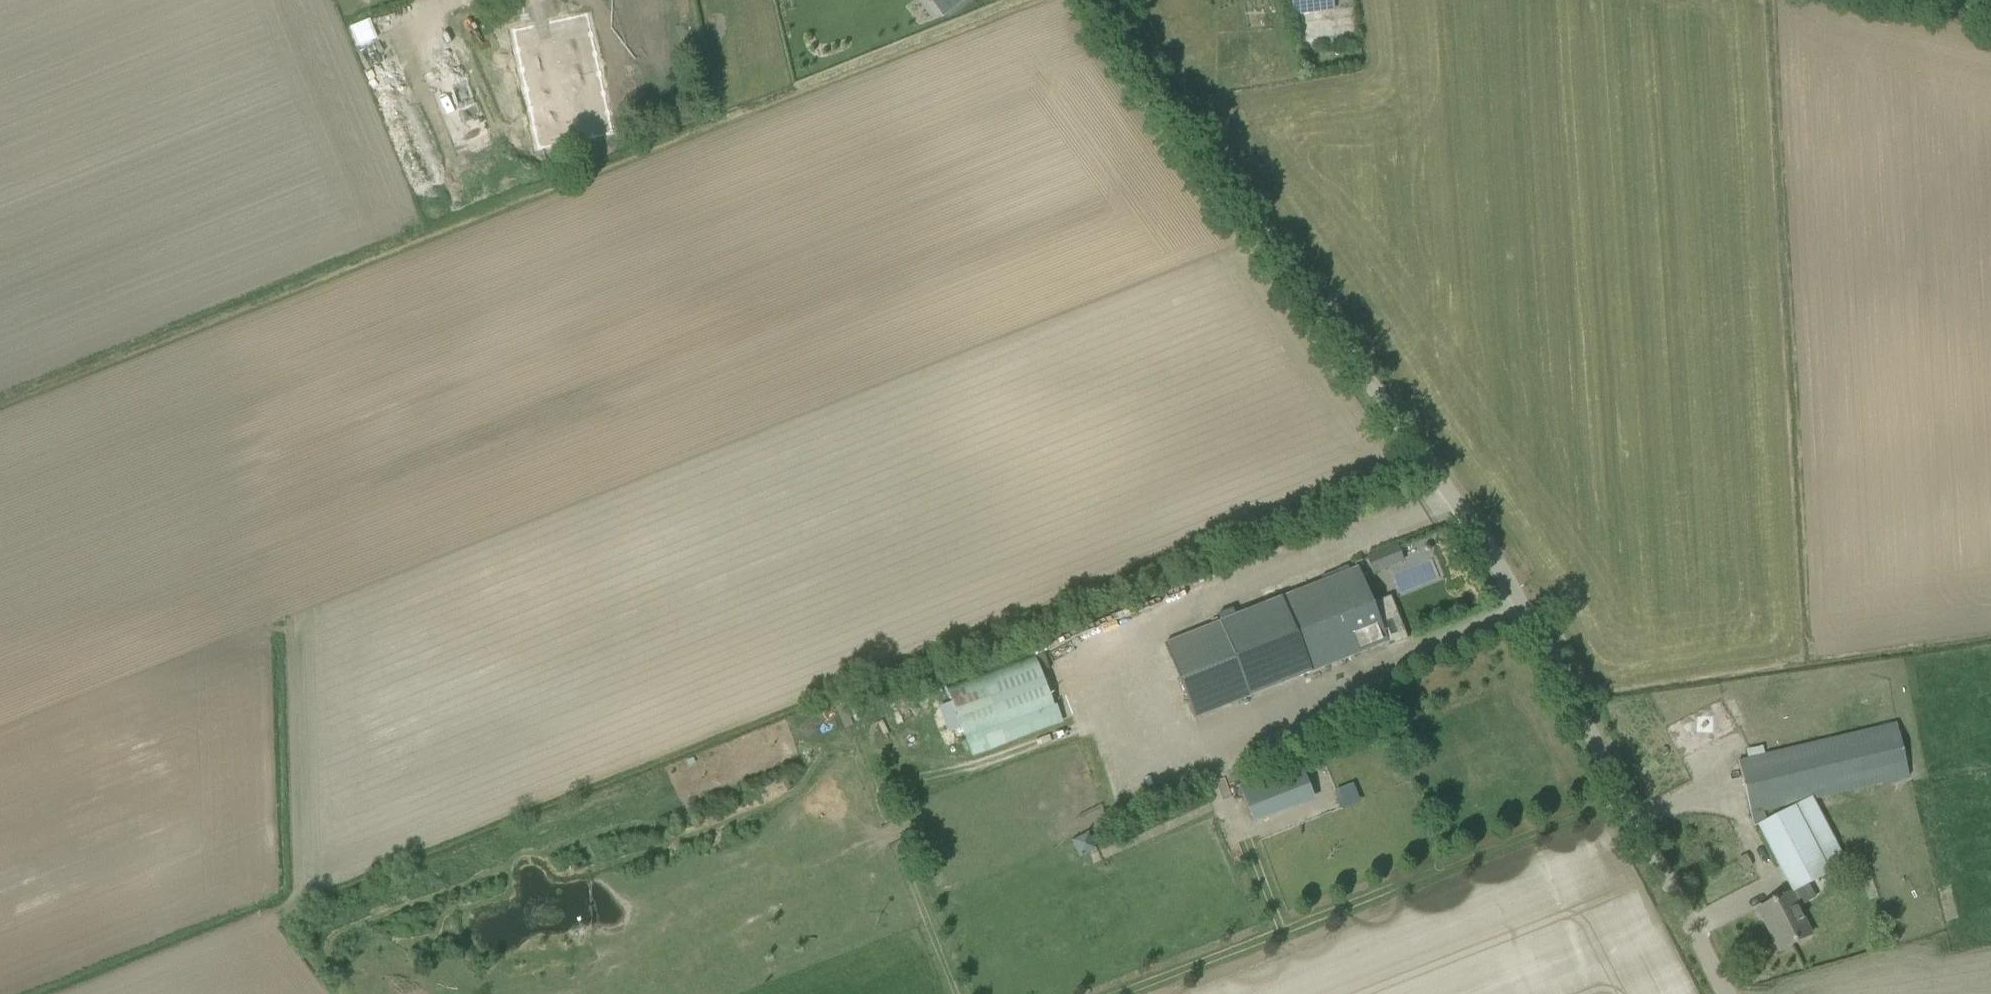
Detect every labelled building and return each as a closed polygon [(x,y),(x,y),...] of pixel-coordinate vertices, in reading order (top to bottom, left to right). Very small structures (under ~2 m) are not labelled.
[(942,16),(963,1),(964,2),(966,0),(931,0),(942,16)] [(1292,14),(1333,9),(1332,0),(1291,0),(1292,14)] [(592,10),(518,23),(538,143),(612,131),(592,10)] [(1387,566),(1381,552),(1367,558),(1373,572),(1387,566)] [(1338,576),(1220,623),(1250,697),(1368,650),(1386,643),(1387,646),(1405,639),(1386,591),(1368,598),(1357,568),(1338,576)] [(970,754),(1062,723),(1040,657),(948,688),(970,754)] [(867,696),(856,700),(862,713),(872,708),(867,696)] [(1664,728),(1680,759),(1737,729),(1721,699),(1664,728)] [(1907,778),(1896,724),(1757,756),(1737,761),(1753,827),(1757,826),(1765,822),(1762,813),(1907,778)] [(1314,799),(1299,762),(1238,785),(1253,823),(1314,799)] [(1828,873),(1794,808),(1765,822),(1757,826),(1792,892),(1808,884),(1828,873)] [(1745,855),(1738,859),(1744,870),(1751,866),(1745,855)] [(1810,935),(1789,894),(1758,910),(1779,951),(1810,935)]
